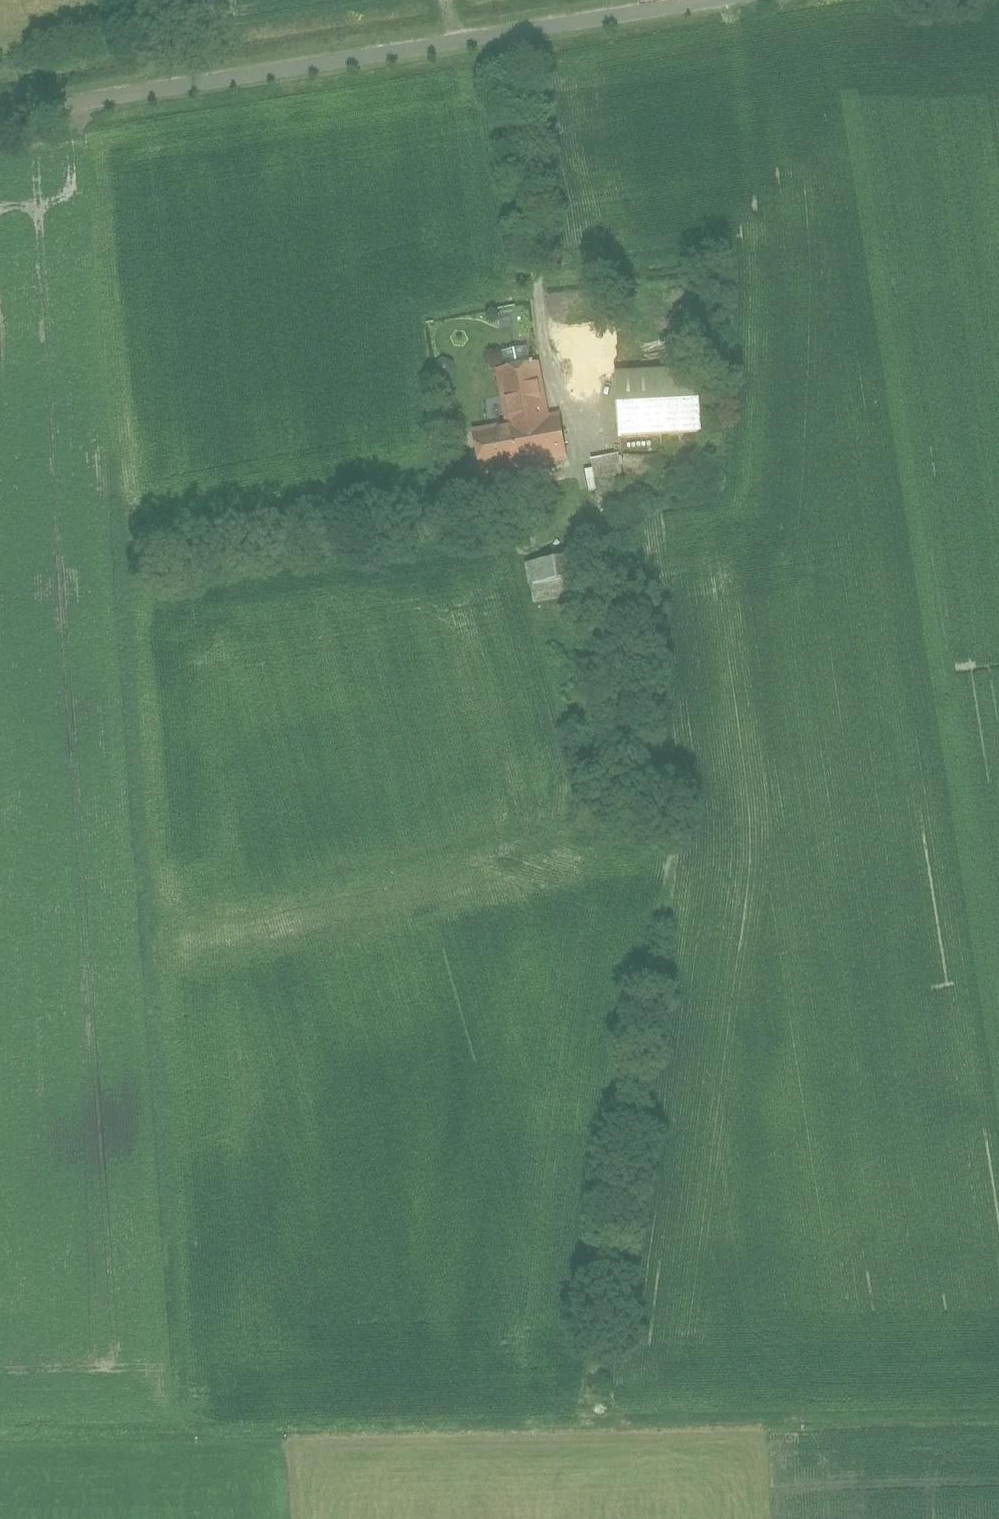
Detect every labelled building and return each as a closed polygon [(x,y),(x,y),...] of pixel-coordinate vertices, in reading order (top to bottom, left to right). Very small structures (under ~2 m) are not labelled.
[(429,330),(434,378),(468,375),(464,327),(429,330)] [(466,440),(471,480),(559,469),(553,423),(539,425),(532,368),(517,370),(515,352),(497,355),(499,374),(493,375),(500,436),(466,440)] [(568,357),(571,395),(605,392),(602,354),(568,357)] [(611,382),(612,445),(697,443),(696,380),(611,382)] [(690,454),(676,457),(678,469),(693,465),(690,454)] [(579,467),(585,500),(620,494),(614,461),(579,467)] [(544,487),(570,481),(567,469),(541,475),(544,487)] [(562,590),(562,557),(523,560),(526,593),(562,590)]
